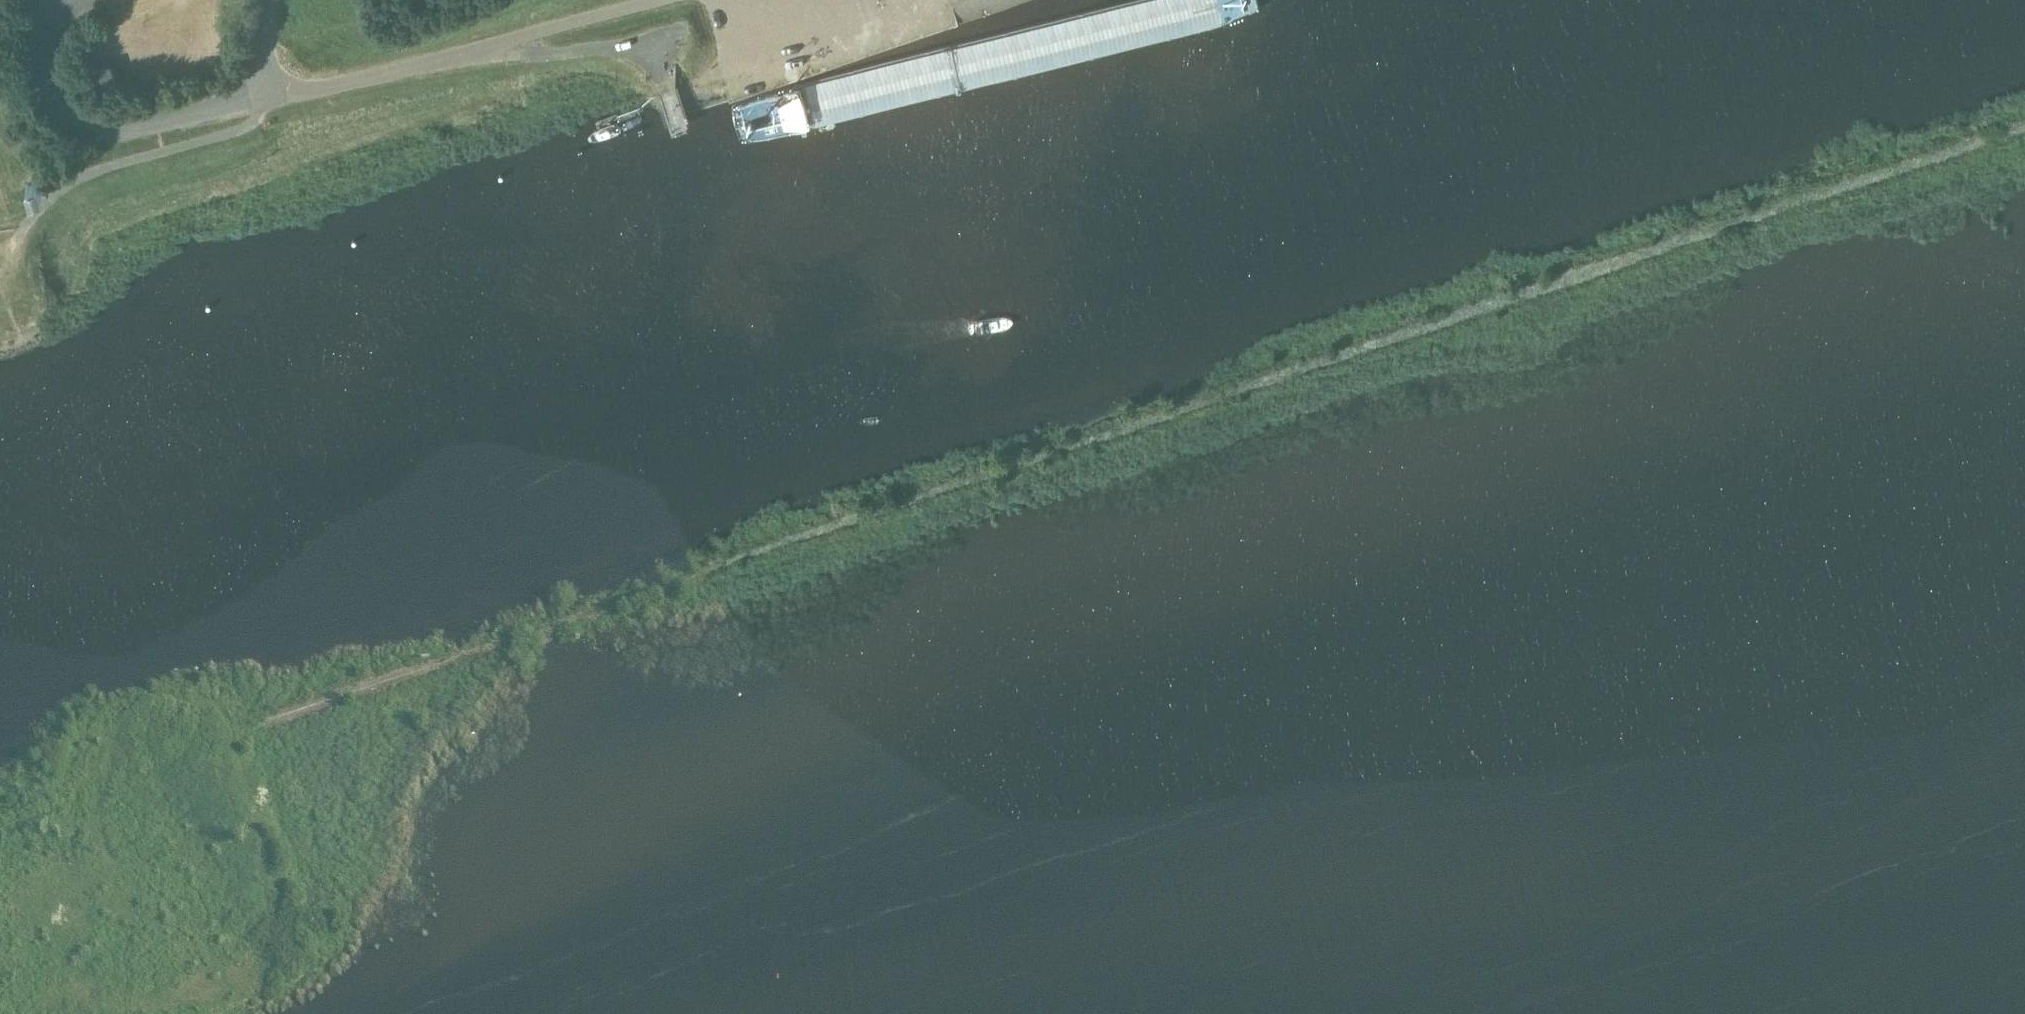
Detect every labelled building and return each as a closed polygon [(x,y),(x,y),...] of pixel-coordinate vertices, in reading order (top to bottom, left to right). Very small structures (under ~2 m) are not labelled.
[(100,89),(117,83),(110,63),(93,69),(100,89)] [(30,182),(27,183),(31,196),(43,192),(38,179),(30,182)]
